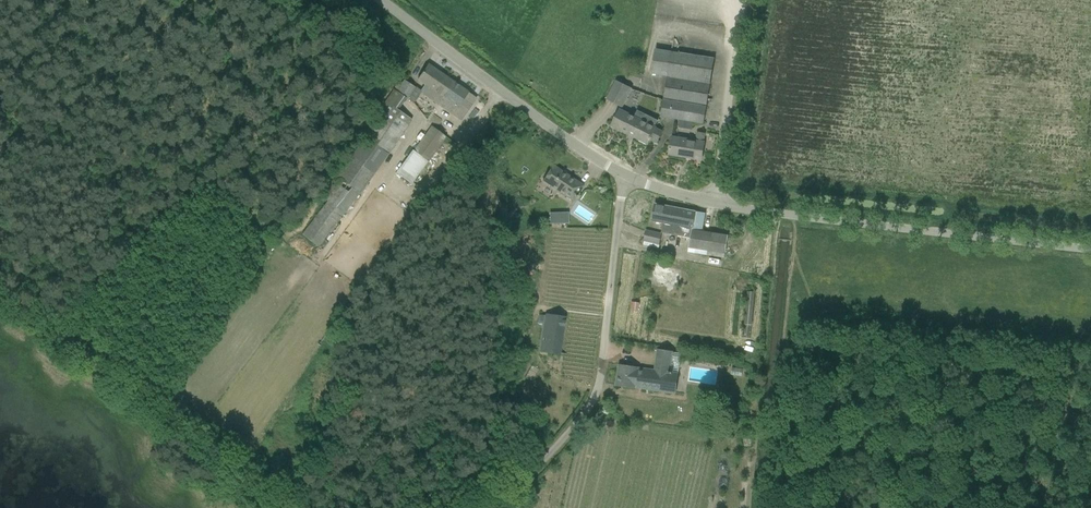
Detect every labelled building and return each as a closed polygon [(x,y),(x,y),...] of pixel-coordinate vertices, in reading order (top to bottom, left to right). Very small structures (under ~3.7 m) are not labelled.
[(667,76),(671,52),(656,49),(652,74),(667,76)] [(671,52),(667,76),(664,100),(672,101),(707,107),(714,59),(671,52)] [(428,65),(418,80),(425,85),(420,91),(460,119),(475,98),(428,65)] [(643,74),(628,70),(625,79),(641,83),(643,74)] [(404,80),(404,81),(396,91),(407,99),(408,100),(416,88),(404,80)] [(608,99),(622,106),(631,88),(618,81),(608,99)] [(661,117),(669,118),(672,101),(664,100),(661,117)] [(412,120),(399,110),(385,101),(377,113),(380,115),(357,148),(380,166),(412,120)] [(672,101),(669,118),(704,124),(707,107),(672,101)] [(662,131),(655,128),(654,128),(658,121),(644,114),(641,121),(620,110),(612,126),(647,143),(650,139),(656,142),(662,131)] [(414,149),(429,161),(447,137),(431,125),(414,149)] [(702,160),(704,143),(704,142),(705,134),(697,133),(696,141),(672,137),(669,154),(702,160)] [(360,194),(380,166),(357,148),(336,176),(338,177),(322,197),(327,201),(302,234),(318,247),(360,194)] [(553,165),(543,180),(564,195),(573,201),(584,186),(553,165)] [(688,252),(724,258),(728,236),(702,231),(706,214),(655,204),(652,221),(663,223),(661,232),(691,238),(688,252)] [(560,213),(560,223),(568,223),(568,213),(560,213)] [(645,240),(660,244),(662,235),(647,231),(645,240)] [(752,324),(755,291),(749,290),(746,323),(752,324)] [(632,303),(631,311),(639,312),(640,304),(632,303)] [(540,350),(556,353),(567,355),(567,354),(559,353),(560,348),(564,318),(565,318),(565,317),(545,315),(540,350)] [(753,325),(744,325),(743,338),(751,339),(753,325)] [(510,330),(509,340),(519,341),(520,331),(510,330)] [(620,365),(617,385),(635,388),(675,394),(678,375),(669,374),(672,351),(658,350),(655,371),(638,369),(638,368),(620,365)]
